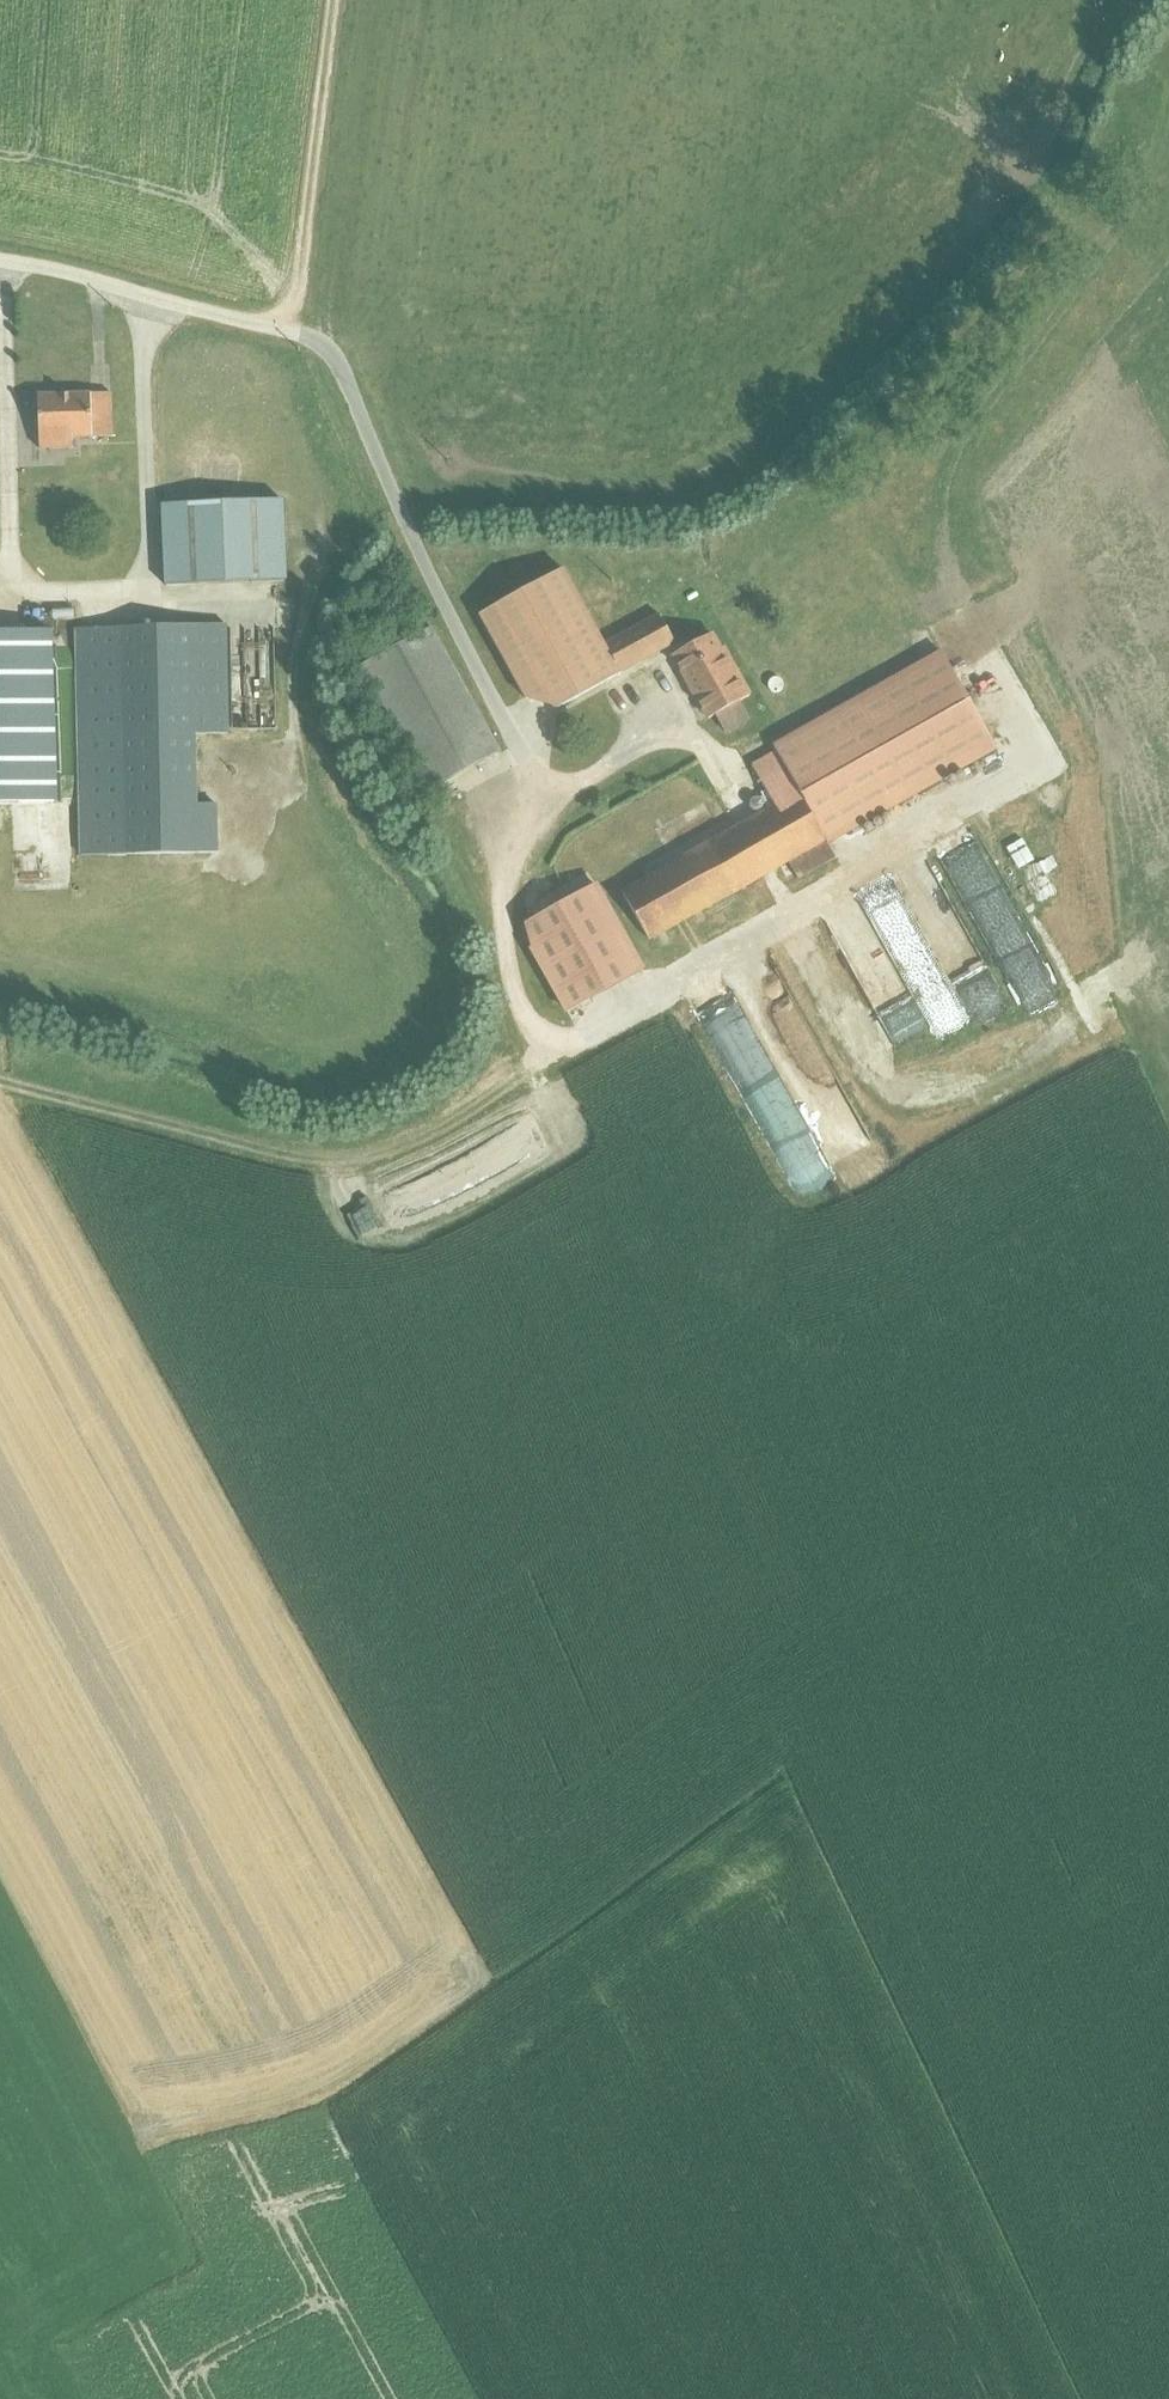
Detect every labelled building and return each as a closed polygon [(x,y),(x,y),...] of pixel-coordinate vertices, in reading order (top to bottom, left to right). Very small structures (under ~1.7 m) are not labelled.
[(113,393),(39,395),(40,450),(74,449),(75,438),(94,438),(94,437),(114,436),(113,393)] [(162,505),(165,585),(287,579),(283,500),(162,505)] [(564,568),(478,615),(525,699),(556,709),(621,672),(605,643),(564,568)] [(660,613),(605,643),(621,672),(622,674),(675,643),(660,613)] [(231,734),(229,624),(76,629),(81,854),(221,852),(220,804),(199,805),(197,734),(231,734)] [(503,752),(433,627),(361,666),(430,792),(503,752)] [(55,629),(0,631),(0,805),(61,803),(55,629)] [(674,657),(709,718),(715,714),(727,734),(753,719),(741,699),(747,696),(713,635),(674,657)] [(752,765),(774,804),(623,891),(650,941),(789,863),(800,880),(837,859),(829,845),(998,750),(942,650),(773,744),(777,750),(752,765)] [(597,882),(524,923),(531,945),(528,947),(566,1013),(646,967),(597,882)] [(1014,940),(974,961),(990,991),(1030,970),(1014,940)] [(777,1190),(857,1144),(754,962),(711,986),(773,1095),(735,1117),(777,1190)] [(863,1016),(873,1047),(913,1034),(903,1004),(863,1016)]
